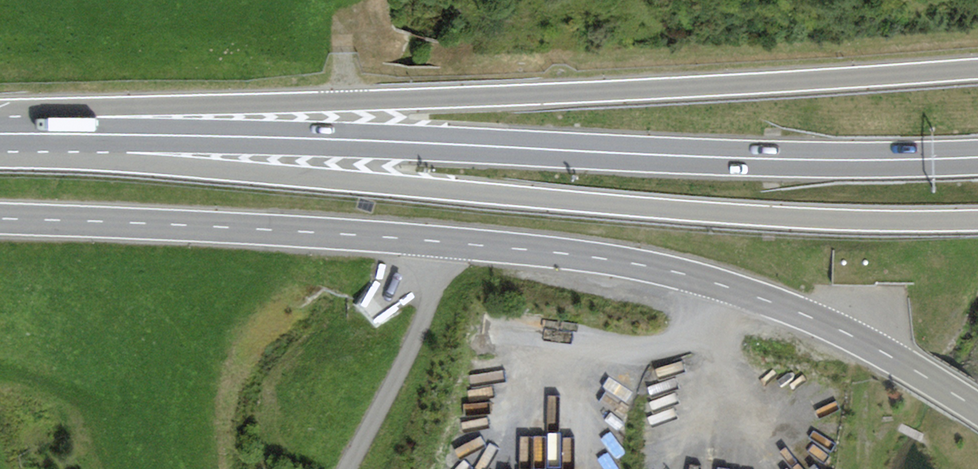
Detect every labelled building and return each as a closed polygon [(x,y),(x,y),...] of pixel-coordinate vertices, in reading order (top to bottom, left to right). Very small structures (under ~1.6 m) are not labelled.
[(368,289),(356,302),(379,323),(391,310),(368,289)] [(505,392),(505,362),(477,362),(477,392),(505,392)]
